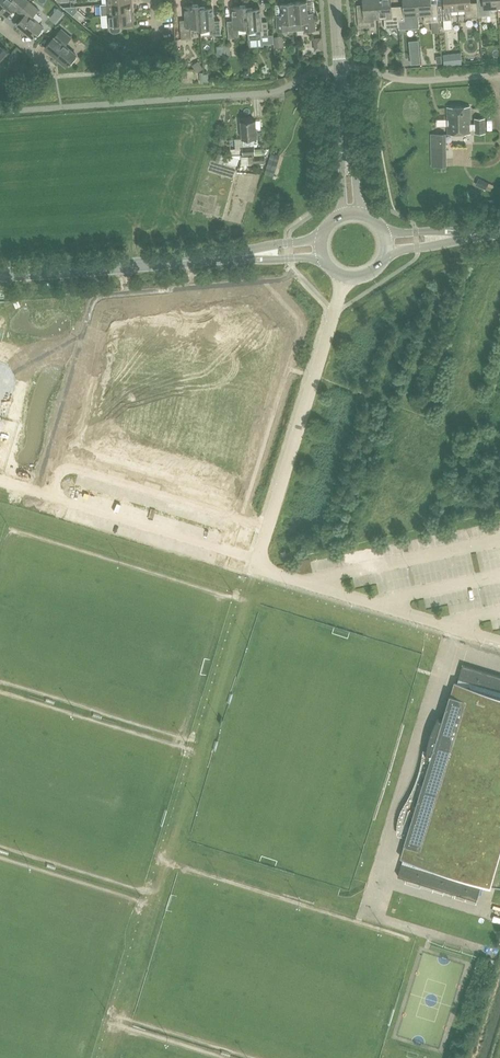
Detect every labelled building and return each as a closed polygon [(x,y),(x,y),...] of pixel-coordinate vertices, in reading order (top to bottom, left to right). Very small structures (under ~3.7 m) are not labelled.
[(20,12),(29,2),(28,1),(27,0),(11,0),(0,0),(0,9),(7,16),(14,7),(20,12)] [(306,0),(294,2),(296,30),(304,30),(304,31),(315,30),(314,13),(307,13),(306,0)] [(357,9),(359,27),(375,26),(374,18),(378,18),(377,0),(363,0),(363,9),(357,9)] [(378,18),(384,17),(385,28),(399,27),(399,24),(397,6),(391,6),(391,0),(377,0),(378,18)] [(399,24),(413,23),(412,15),(418,15),(417,0),(403,0),(403,5),(397,6),(399,24)] [(418,15),(424,14),(425,22),(435,21),(435,30),(439,29),(439,20),(438,5),(437,3),(431,3),(431,0),(417,0),(418,15)] [(444,4),(438,5),(439,20),(452,19),(451,9),(458,9),(457,0),(444,0),(444,4)] [(458,9),(465,8),(466,18),(479,17),(477,2),(470,2),(470,0),(457,0),(458,9)] [(479,15),(491,14),(490,7),(498,6),(497,0),(483,0),(484,1),(477,2),(479,15)] [(106,3),(100,4),(101,15),(107,14),(132,12),(131,1),(106,3)] [(29,2),(20,12),(24,15),(17,23),(33,38),(43,27),(32,17),(38,10),(29,2)] [(282,16),(276,16),(277,31),(288,30),(288,31),(296,30),(294,2),(281,2),(282,16)] [(185,5),(186,19),(179,20),(181,38),(191,38),(190,26),(200,25),(198,4),(185,5)] [(198,4),(200,25),(200,29),(209,28),(210,34),(221,34),(219,20),(213,20),(212,7),(199,8),(198,4)] [(239,37),(238,27),(247,26),(247,29),(246,9),(246,5),(232,6),(233,20),(227,20),(228,38),(239,37)] [(49,18),(56,24),(65,13),(58,7),(49,18)] [(259,7),(246,9),(247,29),(248,39),(262,38),(262,35),(268,34),(267,21),(260,21),(259,7)] [(132,12),(107,14),(108,26),(110,26),(110,28),(111,31),(114,32),(118,32),(120,30),(121,27),(121,25),(133,24),(132,12)] [(81,13),(77,18),(80,21),(85,16),(81,13)] [(60,28),(44,47),(47,49),(46,50),(51,55),(52,54),(66,65),(68,63),(70,62),(69,61),(75,55),(76,55),(64,44),(71,37),(60,28)] [(283,37),(273,38),(274,48),(284,47),(283,37)] [(419,52),(410,53),(411,63),(420,62),(419,52)] [(453,64),(462,64),(461,52),(452,53),(453,64)] [(192,65),(197,73),(203,69),(198,62),(192,65)] [(446,106),(447,134),(472,133),(470,106),(446,106)] [(485,118),(474,118),(474,122),(475,133),(485,132),(485,118)] [(255,120),(241,121),(242,138),(243,154),(254,153),(253,137),(257,137),(257,129),(255,129),(255,120)] [(445,133),(431,134),(432,159),(446,158),(445,133)] [(240,158),(240,149),(230,149),(230,158),(240,158)] [(265,162),(264,153),(255,154),(255,162),(265,162)] [(399,539),(379,547),(382,553),(401,546),(399,539)] [(397,876),(476,900),(480,886),(478,885),(479,882),(496,887),(499,888),(499,887),(488,884),(499,845),(499,676),(462,664),(458,678),(444,725),(438,723),(431,744),(428,743),(429,742),(428,742),(428,743),(427,745),(427,746),(427,747),(427,748),(427,749),(426,750),(426,752),(426,753),(426,754),(426,755),(426,756),(426,757),(426,756),(427,756),(434,758),(402,862),(397,876)]
